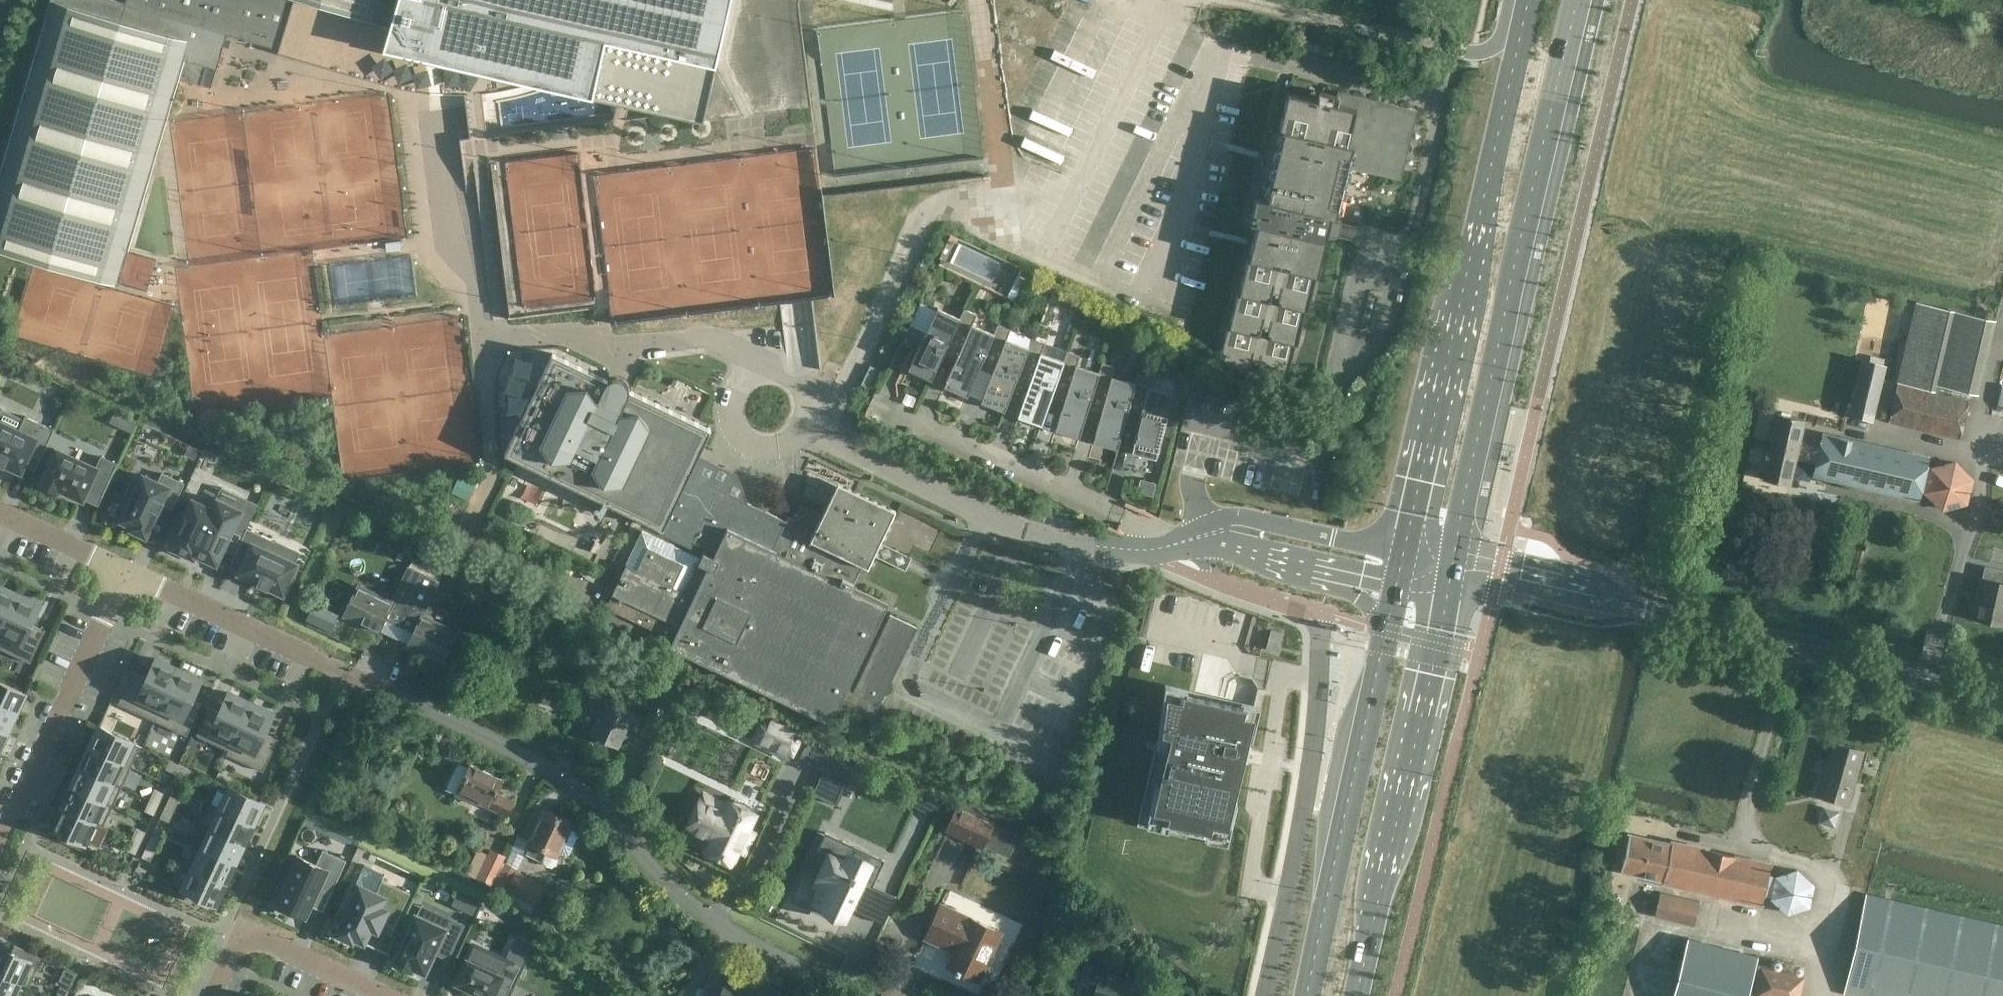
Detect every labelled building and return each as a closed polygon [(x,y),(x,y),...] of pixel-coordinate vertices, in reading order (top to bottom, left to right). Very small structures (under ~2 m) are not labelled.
[(0,171),(0,250),(118,285),(119,282),(129,251),(166,122),(167,119),(179,78),(211,87),(212,86),(227,33),(279,49),(278,52),(279,52),(304,60),(337,69),(381,82),(385,83),(391,85),(397,86),(406,88),(412,89),(418,90),(424,91),(426,92),(429,92),(430,92),(442,93),(451,94),(458,94),(467,93),(477,93),(485,92),(495,91),(512,88),(521,85),(533,82),(550,86),(554,87),(570,90),(623,103),(648,108),(654,110),(667,113),(613,119),(486,135),(508,319),(509,319),(567,312),(597,308),(609,306),(611,323),(715,310),(780,302),(781,302),(796,300),(811,298),(813,298),(835,296),(831,261),(829,245),(823,195),(817,147),(808,80),(803,39),(802,31),(799,4),(800,0),(126,0),(125,2),(120,0),(51,0),(0,171)] [(1311,40),(1301,37),(1297,51),(1307,53),(1311,40)] [(1339,236),(1342,222),(1340,218),(1337,217),(1338,213),(1341,211),(1342,204),(1341,201),(1342,197),(1342,196),(1345,194),(1347,187),(1345,184),(1346,180),(1346,178),(1349,176),(1351,169),(1349,166),(1350,163),(1398,175),(1413,112),(1343,96),(1341,105),(1288,92),(1280,127),(1272,125),(1253,204),(1254,205),(1252,212),(1251,212),(1249,221),(1257,223),(1249,255),(1248,255),(1239,290),(1238,290),(1229,325),(1228,324),(1219,362),(1287,378),(1295,343),(1297,344),(1305,308),(1307,309),(1315,274),(1317,274),(1326,237),(1335,239),(1339,236)] [(1025,277),(1018,274),(1007,297),(1014,300),(1025,277)] [(1065,295),(1061,305),(1077,311),(1081,302),(1065,295)] [(932,379),(945,352),(961,318),(959,317),(920,298),(899,341),(917,349),(911,361),(909,365),(912,370),(920,373),(920,374),(932,379)] [(1930,389),(1932,383),(1949,308),(1916,301),(1897,381),(1930,389)] [(968,396),(980,368),(995,333),(993,333),(972,323),(976,313),(963,308),(959,317),(961,318),(945,352),(956,357),(947,379),(946,382),(948,387),(956,390),(968,396)] [(1988,318),(1949,308),(1932,383),(1971,392),(1988,318)] [(1005,411),(1016,383),(1030,348),(1028,347),(1006,338),(1010,328),(997,323),(993,333),(995,333),(980,368),(992,373),(984,394),(984,395),(982,398),(984,402),(992,406),(1005,411)] [(1042,424),(1052,396),(1065,360),(1063,360),(1041,352),(1045,342),(1031,337),(1028,347),(1030,348),(1016,383),(1028,387),(1020,409),(1019,413),(1021,417),(1029,420),(1042,424)] [(1100,372),(1098,372),(1076,365),(1080,354),(1066,350),(1063,360),(1065,360),(1052,396),(1064,400),(1057,422),(1058,422),(1056,426),(1059,430),(1067,433),(1080,437),(1089,408),(1100,372)] [(888,604),(860,590),(852,587),(863,565),(868,567),(875,553),(881,540),(895,510),(838,482),(823,514),(801,503),(794,518),(792,523),(786,520),(741,499),(740,502),(723,493),(721,489),(721,488),(719,486),(718,485),(717,484),(716,483),(714,483),(712,483),(709,483),(703,480),(699,467),(694,464),(711,428),(629,389),(626,395),(606,385),(608,379),(553,352),(505,452),(661,527),(659,532),(691,548),(694,541),(716,552),(713,557),(704,553),(701,558),(643,530),(606,607),(660,633),(657,640),(831,723),(848,689),(853,691),(852,693),(879,706),(891,681),(889,681),(895,670),(896,671),(917,627),(890,614),(889,616),(883,614),(888,604)] [(1849,415),(1872,420),(1885,365),(1862,359),(1849,415)] [(1136,383),(1135,382),(1112,376),(1115,365),(1101,362),(1098,372),(1100,372),(1089,408),(1101,412),(1095,434),(1094,438),(1097,442),(1105,444),(1105,445),(1118,448),(1126,419),(1136,383)] [(1138,372),(1135,382),(1136,383),(1126,419),(1139,422),(1133,445),(1133,448),(1135,452),(1144,454),(1143,455),(1156,458),(1172,392),(1149,386),(1151,376),(1138,372)] [(663,401),(699,416),(710,391),(674,376),(663,401)] [(1960,438),(1969,400),(1897,383),(1888,421),(1960,438)] [(1777,412),(1771,442),(1818,453),(1820,445),(1799,440),(1805,418),(1789,414),(1790,412),(1782,410),(1781,413),(1777,412)] [(54,429),(25,415),(18,430),(0,421),(0,463),(4,465),(5,463),(21,471),(30,453),(41,458),(54,429)] [(129,416),(123,428),(132,432),(137,420),(129,416)] [(1928,457),(1823,433),(1820,445),(1818,453),(1816,462),(1813,474),(1919,498),(1928,457)] [(1796,457),(1816,462),(1818,453),(1771,442),(1768,451),(1766,451),(1764,458),(1767,459),(1762,477),(1790,483),(1796,457)] [(189,444),(185,453),(195,458),(199,449),(189,444)] [(97,467),(56,448),(40,483),(58,491),(59,488),(83,499),(88,489),(102,496),(117,464),(102,456),(97,467)] [(1973,496),(1975,488),(1975,483),(1973,479),(1971,475),(1969,472),(1965,469),(1961,466),(1953,465),(1949,465),(1944,466),(1936,471),(1931,478),(1930,482),(1929,488),(1929,492),(1931,496),(1932,500),(1935,504),(1939,507),(1943,509),(1948,510),(1952,511),(1961,509),(1966,506),(1968,504),(1971,500),(1973,496)] [(172,506),(184,483),(163,473),(158,482),(143,475),(142,476),(139,475),(133,489),(136,491),(122,520),(133,525),(131,528),(146,535),(158,510),(159,511),(163,502),(172,506)] [(1140,478),(1136,492),(1153,496),(1156,482),(1140,478)] [(216,564),(233,528),(244,533),(258,504),(246,498),(241,509),(217,498),(210,512),(190,503),(169,546),(191,556),(193,553),(216,564)] [(291,574),(296,563),(271,552),(276,541),(247,527),(244,533),(236,551),(247,556),(239,572),(258,581),(257,583),(267,587),(268,586),(286,594),(295,576),(291,574)] [(881,540),(875,553),(898,563),(904,550),(881,540)] [(399,625),(424,573),(408,565),(392,601),(374,593),(360,587),(358,586),(345,614),(379,630),(385,618),(399,625)] [(2000,572),(1998,579),(2001,581),(2001,583),(1982,579),(1981,580),(1983,580),(1979,599),(1977,598),(1973,617),(2002,624),(2002,571),(2000,572)] [(440,580),(424,573),(399,625),(414,632),(408,644),(443,660),(456,632),(422,616),(440,580)] [(365,575),(360,587),(374,593),(380,581),(365,575)] [(18,593),(0,585),(0,632),(18,593)] [(18,593),(0,632),(0,648),(30,662),(45,630),(31,623),(40,603),(18,593)] [(1282,632),(1271,629),(1266,648),(1277,651),(1282,632)] [(154,720),(178,668),(157,658),(148,677),(133,670),(118,703),(154,720)] [(200,678),(178,668),(154,720),(187,735),(202,703),(191,697),(200,678)] [(679,681),(655,670),(641,700),(650,705),(647,711),(650,713),(640,733),(652,739),(679,681)] [(15,713),(17,709),(18,709),(17,708),(23,698),(23,697),(25,692),(0,681),(0,706),(15,713)] [(1148,779),(1139,818),(1158,823),(1156,830),(1187,837),(1189,830),(1206,834),(1224,838),(1232,801),(1236,785),(1241,763),(1242,760),(1246,761),(1249,749),(1245,748),(1245,746),(1247,739),(1254,710),(1253,709),(1243,707),(1204,698),(1194,696),(1193,695),(1188,694),(1169,690),(1164,730),(1162,744),(1157,742),(1148,779)] [(227,754),(251,702),(230,692),(221,711),(209,706),(196,734),(228,749),(226,753),(227,754)] [(639,731),(645,717),(593,692),(585,707),(600,715),(592,733),(618,745),(628,726),(639,731)] [(273,712),(251,702),(227,754),(263,771),(278,738),(264,731),(273,712)] [(15,713),(0,706),(0,729),(6,732),(8,729),(9,728),(8,728),(13,717),(14,717),(14,716),(15,713)] [(751,709),(748,717),(757,721),(761,714),(751,709)] [(764,715),(754,736),(792,754),(802,734),(764,715)] [(99,726),(89,747),(131,766),(140,746),(99,726)] [(810,734),(799,757),(824,769),(812,793),(814,794),(815,794),(835,804),(850,773),(858,757),(810,734)] [(1849,804),(1856,779),(1864,751),(1834,742),(1819,795),(1849,804)] [(131,766),(89,747),(80,766),(122,786),(131,766)] [(176,773),(180,764),(170,760),(166,768),(176,773)] [(496,792),(502,779),(471,764),(470,767),(462,763),(457,765),(448,785),(449,790),(478,804),(479,802),(507,815),(514,800),(496,792)] [(187,778),(191,769),(180,764),(176,773),(187,778)] [(121,787),(122,786),(80,766),(71,786),(104,801),(113,783),(121,787)] [(113,805),(104,801),(71,786),(62,805),(95,821),(103,825),(113,805)] [(212,803),(211,804),(253,823),(262,803),(229,787),(220,807),(212,803)] [(164,792),(155,788),(150,799),(159,803),(164,792)] [(174,810),(179,800),(170,796),(165,806),(174,810)] [(154,814),(159,803),(150,799),(145,810),(154,814)] [(745,802),(734,799),(733,802),(728,800),(726,804),(723,803),(721,808),(723,809),(721,814),(697,803),(686,827),(709,838),(703,851),(732,865),(743,842),(748,844),(754,832),(749,830),(757,814),(752,811),(753,808),(745,802)] [(1822,819),(1838,823),(1842,808),(1826,803),(1822,819)] [(244,843),(253,823),(211,804),(202,823),(244,843)] [(95,821),(62,805),(52,826),(85,841),(95,821)] [(947,829),(981,845),(982,843),(997,850),(1006,830),(992,823),(993,821),(958,805),(947,829)] [(169,821),(174,810),(165,806),(160,817),(169,821)] [(579,831),(569,827),(571,823),(545,811),(530,841),(531,841),(526,853),(542,860),(547,849),(557,853),(558,851),(567,855),(571,853),(580,835),(579,831)] [(235,862),(244,843),(202,823),(202,824),(210,828),(202,847),(235,862)] [(145,832),(137,827),(132,838),(140,842),(145,832)] [(156,849),(161,839),(152,834),(147,845),(156,849)] [(1622,870),(1635,873),(1666,880),(1665,882),(1762,904),(1772,864),(1674,841),(1674,844),(1631,834),(1622,870)] [(135,853),(140,842),(132,838),(127,849),(135,853)] [(1057,866),(1062,854),(1039,843),(1033,855),(1057,866)] [(151,860),(156,849),(147,845),(142,856),(151,860)] [(817,849),(806,872),(811,875),(818,878),(815,884),(822,887),(814,903),(824,908),(824,910),(826,910),(826,909),(842,916),(841,918),(843,919),(849,907),(852,901),(862,906),(873,884),(880,868),(869,863),(873,854),(854,845),(846,863),(817,849)] [(226,882),(235,862),(202,847),(192,866),(226,882)] [(305,915),(319,887),(331,892),(346,860),(323,849),(316,863),(299,855),(286,883),(280,880),(269,904),(290,913),(292,909),(305,915)] [(488,856),(478,877),(492,884),(506,856),(491,849),(488,856)] [(478,877),(488,856),(477,852),(468,872),(478,877)] [(492,887),(529,912),(534,905),(545,888),(506,864),(492,887)] [(216,902),(226,882),(192,866),(183,887),(216,902)] [(1774,874),(1773,880),(1769,897),(1787,914),(1809,907),(1815,884),(1798,867),(1774,874)] [(351,900),(340,924),(357,931),(358,928),(368,932),(375,918),(394,927),(415,883),(386,870),(380,883),(363,875),(358,886),(355,884),(348,899),(351,900)] [(455,892),(450,904),(472,915),(478,902),(455,892)] [(1660,892),(1655,916),(1694,924),(1699,901),(1660,892)] [(1867,894),(1845,993),(1861,995),(2002,995),(2002,925),(1867,894)] [(1002,932),(970,917),(941,903),(925,938),(930,940),(930,939),(939,943),(939,944),(954,951),(947,966),(956,970),(955,971),(959,973),(959,972),(979,981),(1002,932)] [(451,953),(465,924),(449,917),(444,928),(417,915),(395,962),(411,970),(413,966),(425,971),(437,947),(451,953)] [(1756,955),(1687,936),(1671,995),(1745,995),(1755,961),(1756,955)] [(1089,937),(1086,948),(1103,953),(1106,943),(1089,937)] [(29,984),(38,965),(0,947),(0,971),(29,984)] [(467,958),(456,982),(486,995),(493,995),(499,982),(510,988),(520,966),(508,960),(501,975),(467,958)] [(1084,962),(1080,975),(1093,979),(1097,966),(1084,962)] [(782,995),(731,971),(730,973),(716,966),(702,995),(781,995),(782,995)] [(1761,966),(1755,990),(1752,989),(1750,995),(1799,995),(1803,977),(1761,966)] [(1146,983),(1103,969),(1101,972),(1103,972),(1099,982),(1098,981),(1093,995),(1142,995),(1146,983)] [(29,984),(0,971),(0,995),(3,995),(13,995),(20,982),(28,986),(29,984)] [(55,995),(66,995),(69,990),(60,986),(55,995)]
